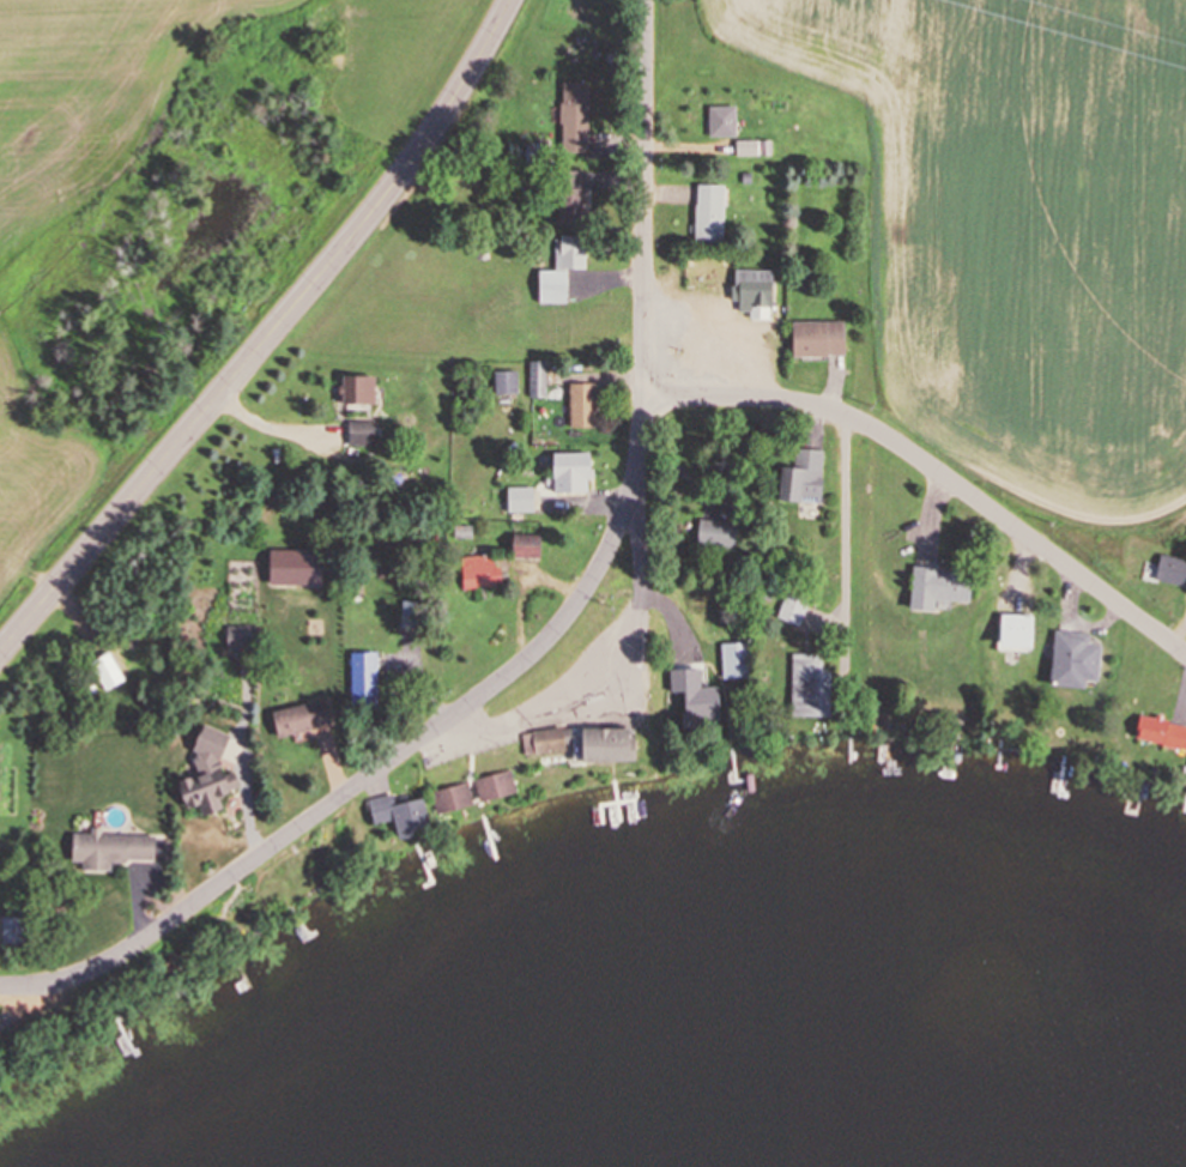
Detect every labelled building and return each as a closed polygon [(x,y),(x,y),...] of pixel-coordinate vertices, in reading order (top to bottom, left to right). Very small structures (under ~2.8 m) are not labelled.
[(559,152),(587,152),(587,82),(559,82),(559,152)] [(707,135),(734,135),(734,105),(707,105),(707,135)] [(584,170),(556,170),(556,222),(584,222),(584,170)] [(722,239),(723,185),(694,184),(693,238),(722,239)] [(584,235),(555,235),(555,270),(536,270),(536,303),(565,303),(565,268),(584,268),(584,235)] [(749,319),(770,319),(770,270),(732,270),(732,310),(749,310),(749,319)] [(843,356),(843,321),(790,322),(790,357),(843,356)] [(528,397),(545,397),(545,361),(528,361),(528,397)] [(516,370),(493,370),(493,394),(516,394),(516,370)] [(339,404),(373,404),(373,376),(339,376),(339,404)] [(568,427),(594,427),(594,384),(568,384),(568,427)] [(373,421),(346,421),(346,446),(373,446),(373,421)] [(778,466),(775,501),(818,504),(822,450),(794,448),(792,467),(778,466)] [(587,452),(550,452),(550,491),(587,491),(587,452)] [(506,487),(506,512),(531,512),(531,487),(506,487)] [(732,552),(735,523),(697,520),(694,549),(732,552)] [(539,557),(539,534),(509,534),(509,557),(539,557)] [(266,550),(266,587),(319,587),(319,550),(266,550)] [(495,554),(458,557),(461,589),(497,586),(495,554)] [(1159,554),(1153,578),(1185,587),(1185,560),(1159,554)] [(966,601),(967,569),(908,567),(907,609),(931,610),(931,600),(966,601)] [(777,618),(798,626),(810,593),(789,585),(777,618)] [(225,653),(250,652),(249,625),(224,626),(225,653)] [(1082,688),(1082,679),(1096,681),(1098,644),(1087,643),(1088,633),(1052,630),(1048,685),(1082,688)] [(721,643),(721,678),(747,678),(747,643),(721,643)] [(87,662),(103,691),(123,680),(107,651),(87,662)] [(349,703),(376,703),(376,652),(349,652),(349,703)] [(829,716),(829,670),(819,670),(819,654),(790,654),(789,716),(829,716)] [(328,726),(323,700),(269,711),(274,737),(328,726)] [(1185,739),(1185,727),(1138,714),(1132,737),(1183,750),(1185,739)] [(625,728),(574,728),(574,760),(625,760),(625,728)] [(219,730),(192,732),(196,777),(176,779),(179,808),(196,807),(197,814),(218,812),(217,793),(234,792),(232,769),(222,770),(219,730)] [(559,750),(559,730),(529,730),(529,750),(559,750)] [(514,790),(506,768),(471,780),(478,802),(514,790)] [(470,805),(465,782),(429,791),(434,813),(470,805)] [(419,792),(367,801),(370,823),(391,820),(394,838),(411,835),(410,828),(424,826),(419,792)] [(99,834),(99,832),(71,831),(70,871),(108,872),(108,862),(152,863),(152,835),(99,834)] [(23,945),(23,917),(0,917),(0,945),(23,945)]
